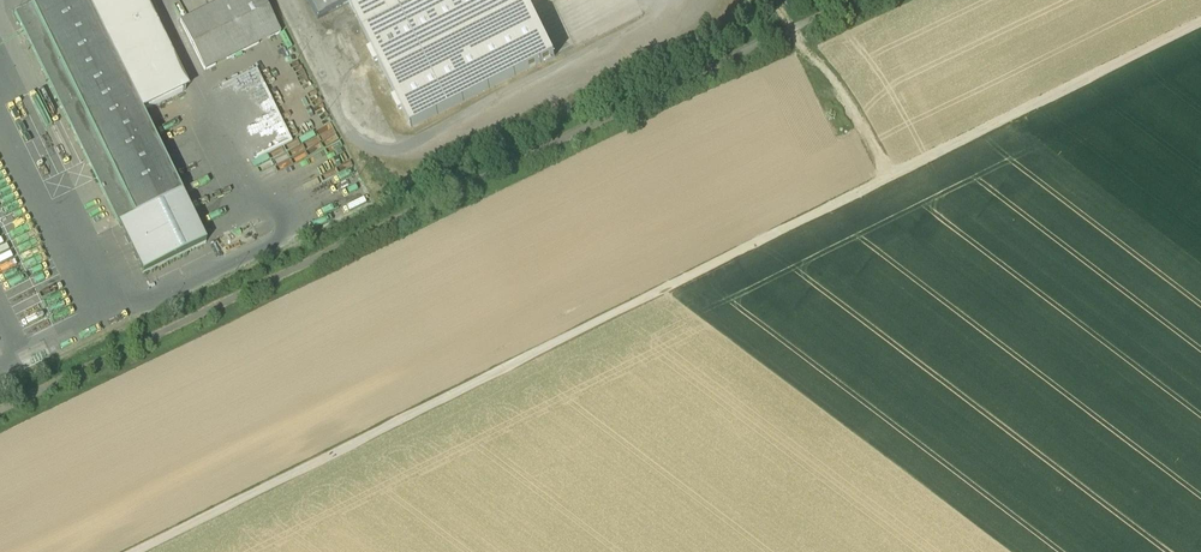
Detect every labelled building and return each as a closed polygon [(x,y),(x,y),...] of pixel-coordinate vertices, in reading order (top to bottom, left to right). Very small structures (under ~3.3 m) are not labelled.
[(85,0),(41,0),(30,5),(135,216),(181,193),(140,111),(85,0)] [(140,111),(189,88),(146,0),(85,0),(140,111)] [(180,22),(205,71),(280,33),(264,0),(224,0),(180,22)] [(317,19),(349,3),(371,48),(367,50),(374,62),(378,61),(395,96),(392,98),(398,111),(402,109),(411,127),(554,56),(529,5),(526,0),(308,0),(317,19)] [(135,216),(30,5),(14,13),(118,224),(135,216)] [(135,216),(118,224),(142,272),(205,241),(181,193),(135,216)]
